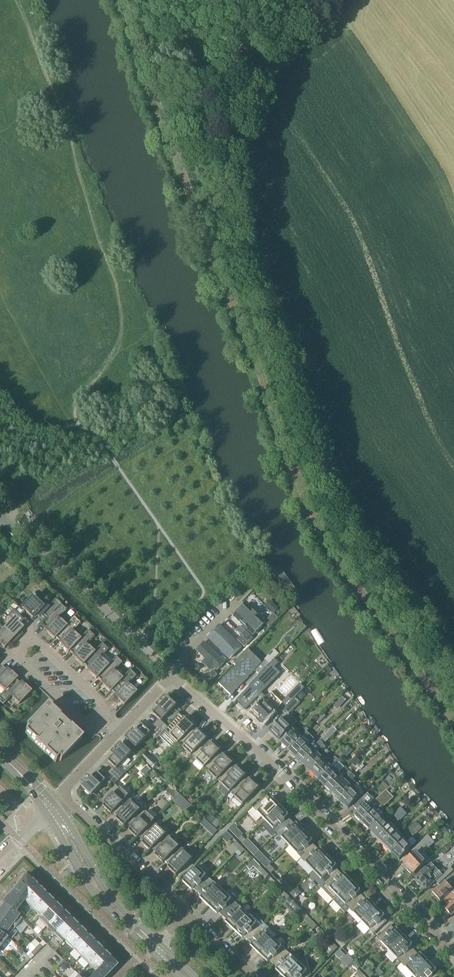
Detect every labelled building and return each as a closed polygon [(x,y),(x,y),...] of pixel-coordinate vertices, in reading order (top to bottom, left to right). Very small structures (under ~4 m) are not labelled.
[(276,582),(288,600),(291,600),(293,598),(294,596),(282,578),(279,578),(277,580),(276,582)] [(25,602),(26,604),(21,609),(32,619),(36,615),(39,618),(40,616),(45,620),(46,619),(47,619),(60,605),(57,602),(55,600),(47,608),(41,602),(42,601),(33,594),(25,602)] [(11,620),(3,628),(16,640),(20,636),(18,634),(23,628),(19,624),(22,621),(19,618),(23,613),(13,603),(7,608),(12,613),(8,617),(11,620)] [(54,640),(55,638),(66,626),(60,620),(59,621),(57,619),(66,610),(60,605),(47,619),(46,619),(45,620),(41,625),(46,629),(45,630),(48,633),(47,634),(54,640)] [(234,616),(253,635),(264,623),(246,605),(234,616)] [(68,653),(69,652),(77,642),(80,639),(74,634),(73,634),(71,633),(80,624),(74,618),(66,626),(55,638),(59,642),(59,643),(62,646),(61,647),(68,653)] [(208,638),(229,659),(241,647),(219,626),(208,638)] [(3,628),(0,632),(0,645),(4,649),(9,643),(11,645),(16,640),(3,628)] [(82,666),(83,665),(94,652),(88,647),(87,647),(85,646),(94,637),(89,633),(88,631),(80,639),(77,642),(69,652),(73,656),(76,659),(75,660),(82,666)] [(246,632),(241,637),(247,642),(249,644),(250,642),(253,639),(246,632)] [(247,642),(241,637),(237,641),(238,642),(244,648),(249,644),(247,642)] [(202,663),(210,670),(213,667),(217,670),(224,663),(204,643),(197,651),(206,660),(202,663)] [(105,647),(102,645),(102,644),(94,652),(83,665),(87,669),(90,672),(89,673),(96,679),(97,678),(111,662),(112,661),(104,654),(108,650),(105,647)] [(254,670),(259,675),(265,668),(279,654),(274,650),(261,663),(248,650),(233,665),(236,667),(219,684),(230,695),(254,670)] [(110,693),(111,691),(122,679),(116,673),(115,674),(113,672),(122,663),(115,657),(112,661),(111,662),(97,678),(101,682),(101,683),(104,686),(103,686),(110,693)] [(274,660),(259,675),(249,686),(249,687),(236,701),(245,710),(258,697),(263,701),(266,698),(261,694),(281,674),(275,668),(279,664),(274,660)] [(4,691),(16,680),(17,678),(11,672),(10,673),(7,670),(6,671),(1,666),(0,668),(0,688),(4,691)] [(122,679),(111,691),(115,695),(115,696),(118,699),(117,700),(123,706),(136,692),(130,686),(129,687),(127,685),(136,676),(129,671),(122,679)] [(214,671),(207,678),(211,682),(218,675),(214,671)] [(4,691),(0,696),(0,703),(3,705),(11,696),(13,698),(12,699),(18,705),(31,692),(25,686),(24,686),(21,683),(20,684),(16,680),(4,691)] [(281,703),(286,708),(295,698),(304,689),(300,684),(292,692),(281,703)] [(271,693),(267,698),(252,713),(258,719),(256,721),(261,726),(282,704),(271,693)] [(162,734),(165,731),(168,728),(161,722),(175,707),(166,697),(160,703),(160,702),(155,707),(158,709),(152,714),(158,720),(153,725),(162,734)] [(282,712),(287,716),(300,703),(295,698),(286,708),(282,712)] [(333,706),(337,710),(341,705),(338,702),(333,706)] [(71,725),(61,716),(60,715),(58,717),(47,706),(26,728),(28,730),(25,733),(55,762),(58,759),(60,761),(81,739),(70,728),(71,725)] [(178,744),(178,743),(193,728),(195,726),(187,718),(185,720),(180,715),(168,728),(165,731),(170,735),(169,736),(178,744)] [(310,721),(313,724),(319,719),(315,716),(310,721)] [(279,741),(280,742),(292,730),(292,729),(291,730),(290,729),(291,729),(286,724),(288,721),(284,717),(269,731),(273,735),(273,737),(276,740),(278,740),(279,741)] [(157,740),(162,734),(153,725),(148,731),(142,725),(137,731),(135,729),(131,733),(131,734),(126,739),(136,748),(150,734),(157,740)] [(191,756),(191,755),(206,740),(208,738),(200,730),(198,732),(193,728),(178,743),(183,747),(182,748),(191,756)] [(286,748),(289,751),(301,738),(292,730),(280,742),(281,743),(282,744),(282,746),(284,748),(286,748)] [(324,739),(327,742),(329,739),(333,735),(330,732),(324,739)] [(291,755),(295,759),(308,746),(301,738),(289,751),(291,753),(291,755)] [(203,768),(204,767),(219,752),(221,750),(213,742),(211,744),(206,740),(191,755),(196,760),(195,760),(203,768)] [(301,762),(303,765),(316,753),(320,748),(323,745),(320,741),(316,745),(312,741),(308,746),(295,759),(299,762),(301,762)] [(114,767),(108,773),(117,781),(123,775),(116,769),(130,754),(121,745),(116,750),(115,750),(111,754),(113,756),(108,762),(114,767)] [(341,748),(336,754),(338,757),(344,750),(341,748)] [(216,780),(217,780),(232,764),(234,762),(226,754),(224,756),(219,752),(204,767),(209,772),(208,772),(216,780)] [(141,758),(151,767),(155,762),(145,753),(141,758)] [(306,769),(310,773),(323,760),(316,753),(303,765),(306,767),(306,769)] [(355,757),(350,762),(354,767),(360,762),(355,757)] [(315,777),(318,779),(334,763),(332,760),(331,759),(327,763),(323,760),(310,773),(314,777),(315,777)] [(320,783),(325,788),(338,775),(333,770),(337,766),(336,765),(334,763),(318,779),(320,782),(320,783)] [(229,792),(230,792),(245,776),(247,774),(239,767),(237,768),(232,764),(217,780),(222,784),(221,785),(229,792)] [(140,772),(145,777),(151,770),(146,766),(140,772)] [(112,787),(114,785),(117,781),(108,773),(103,778),(97,773),(92,778),(90,776),(86,781),(81,787),(91,796),(105,781),(112,787)] [(330,791),(333,794),(345,781),(338,775),(325,788),(328,791),(330,791)] [(245,776),(230,792),(234,796),(234,797),(243,805),(260,787),(252,779),(250,781),(245,776)] [(335,798),(339,802),(352,789),(352,788),(356,785),(351,781),(352,780),(351,780),(349,777),(345,781),(333,794),(335,796),(335,798)] [(179,783),(174,788),(179,793),(184,787),(179,783)] [(111,815),(113,813),(128,797),(128,796),(120,789),(119,789),(114,785),(112,787),(111,787),(99,800),(104,805),(103,807),(111,815)] [(171,787),(166,791),(174,799),(178,794),(171,787)] [(352,789),(339,802),(343,806),(345,806),(348,808),(360,796),(352,789)] [(376,800),(381,804),(390,795),(386,790),(376,800)] [(253,808),(265,821),(280,807),(272,798),(270,800),(266,795),(253,808)] [(390,795),(381,804),(384,807),(393,798),(390,795)] [(124,827),(126,825),(141,809),(133,801),(132,801),(128,797),(113,813),(117,817),(116,819),(124,827)] [(360,820),(362,822),(381,804),(376,800),(371,805),(367,802),(366,803),(362,800),(354,807),(358,812),(355,815),(355,817),(358,821),(360,820)] [(381,804),(362,822),(364,824),(364,826),(368,831),(381,818),(384,815),(382,809),(384,807),(381,804)] [(265,821),(277,834),(290,821),(287,817),(288,815),(280,807),(265,821)] [(199,813),(205,817),(209,813),(203,808),(199,813)] [(137,839),(139,837),(154,822),(154,821),(146,813),(145,814),(141,809),(126,825),(130,829),(129,831),(137,839)] [(375,835),(377,837),(388,826),(381,818),(368,831),(373,835),(375,835)] [(277,834),(289,846),(304,832),(296,823),(294,825),(290,821),(277,834)] [(152,850),(167,834),(167,833),(159,825),(158,826),(154,822),(139,837),(143,842),(141,844),(150,851),(152,850)] [(378,841),(383,846),(396,833),(398,831),(391,823),(388,826),(377,837),(379,839),(378,841)] [(407,831),(410,834),(415,829),(417,826),(414,823),(407,831)] [(289,846),(301,859),(314,846),(311,842),(312,840),(304,832),(289,846)] [(390,850),(392,852),(403,841),(396,833),(383,846),(388,850),(390,850)] [(165,862),(179,846),(180,845),(172,837),(171,838),(167,834),(152,850),(156,854),(154,856),(163,864),(165,862)] [(410,873),(412,875),(413,874),(425,863),(426,864),(430,860),(424,853),(434,843),(428,836),(413,850),(416,853),(404,864),(408,867),(407,868),(408,868),(407,869),(407,870),(409,873),(410,873)] [(403,841),(392,852),(394,854),(393,856),(397,860),(399,859),(416,842),(413,838),(411,838),(406,843),(403,841)] [(179,846),(165,862),(169,866),(167,868),(176,876),(193,857),(185,850),(184,850),(179,846)] [(301,859),(313,872),(328,857),(320,849),(318,850),(314,846),(301,859)] [(271,865),(259,853),(255,857),(266,869),(270,866),(271,865)] [(313,872),(325,884),(338,871),(335,867),(336,866),(328,857),(313,872)] [(261,874),(264,871),(260,867),(254,861),(247,868),(250,871),(254,867),(256,870),(261,874)] [(431,863),(426,868),(416,878),(426,889),(433,882),(434,883),(435,881),(442,875),(441,873),(440,874),(438,871),(436,868),(435,868),(431,863)] [(193,889),(197,893),(210,879),(197,867),(183,882),(191,891),(193,889)] [(442,875),(435,881),(438,884),(445,878),(453,871),(450,868),(442,875)] [(325,884),(337,897),(352,882),(344,874),(342,875),(338,871),(325,884)] [(118,968),(109,959),(110,958),(105,953),(104,954),(101,951),(102,950),(97,945),(96,946),(93,943),(94,942),(88,937),(87,938),(84,935),(86,934),(80,929),(79,930),(78,928),(76,927),(77,926),(72,921),(71,922),(70,920),(68,919),(69,918),(64,913),(63,914),(60,911),(61,910),(56,905),(55,906),(52,903),(53,902),(48,897),(47,898),(45,896),(44,895),(45,894),(40,889),(39,890),(36,887),(37,886),(32,881),(31,882),(23,874),(5,898),(0,904),(2,906),(0,908),(0,948),(22,920),(18,917),(19,917),(15,914),(18,910),(23,903),(39,918),(37,921),(45,929),(62,945),(64,942),(80,958),(85,964),(88,966),(95,974),(92,976),(110,976),(118,968)] [(200,899),(208,907),(223,891),(210,879),(197,893),(201,897),(200,899)] [(432,893),(435,897),(435,898),(438,902),(440,901),(440,902),(453,890),(444,881),(432,893)] [(337,897),(349,909),(362,896),(359,892),(360,891),(352,882),(337,897)] [(218,913),(222,917),(235,903),(223,891),(208,907),(217,915),(218,913)] [(452,892),(443,901),(448,905),(444,908),(451,915),(453,913),(453,891),(452,892)] [(349,909),(361,922),(376,907),(368,899),(366,901),(362,896),(349,909)] [(286,901),(282,905),(293,916),(300,909),(292,901),(289,904),(286,901)] [(225,922),(233,930),(248,915),(235,903),(222,917),(227,921),(225,922)] [(376,907),(361,922),(373,935),(387,922),(383,918),(384,916),(376,907)] [(244,937),(248,941),(260,927),(248,915),(233,930),(242,939),(244,937)] [(377,938),(389,951),(404,937),(396,928),(394,930),(390,926),(377,938)] [(250,946),(259,954),(273,939),(260,927),(248,941),(252,945),(250,946)] [(389,951),(401,964),(414,951),(410,947),(412,945),(404,937),(389,951)] [(269,961),(273,965),(286,951),(273,939),(259,954),(267,962),(269,961)] [(334,955),(347,968),(354,961),(348,955),(346,956),(339,950),(334,955)] [(283,976),(285,976),(298,963),(286,951),(273,965),(277,968),(275,970),(283,976)] [(401,964),(413,976),(428,962),(420,953),(418,955),(414,951),(401,964)] [(413,976),(438,976),(439,976),(434,972),(436,970),(428,962),(413,976)] [(285,976),(310,976),(311,975),(298,963),(285,976)]
